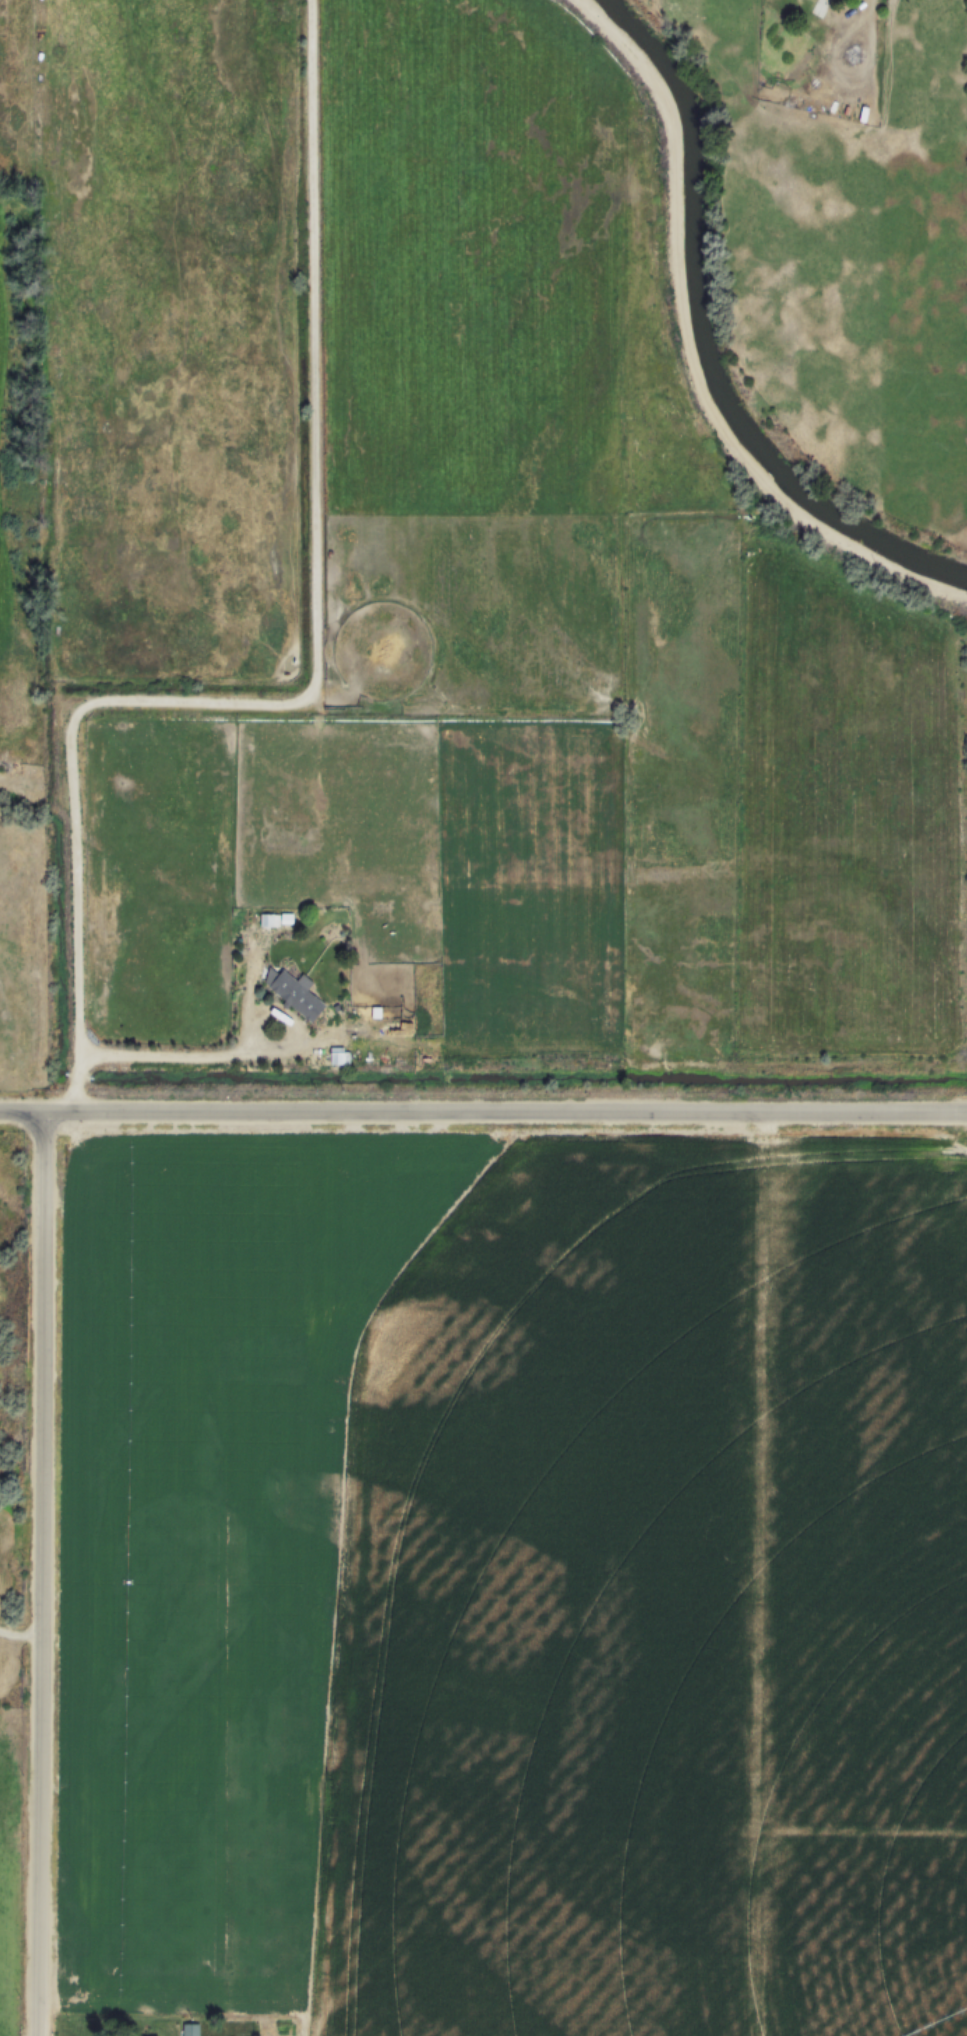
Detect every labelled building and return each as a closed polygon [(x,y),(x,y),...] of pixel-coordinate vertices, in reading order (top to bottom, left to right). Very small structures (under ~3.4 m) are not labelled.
[(261,925),(279,925),(279,914),(261,914),(261,925)] [(315,1020),(326,1004),(307,990),(313,981),(302,974),(298,980),(278,965),(264,983),(315,1020)] [(330,1047),(330,1064),(348,1064),(348,1047),(330,1047)] [(184,2024),(184,2035),(198,2035),(198,2024),(184,2024)]
